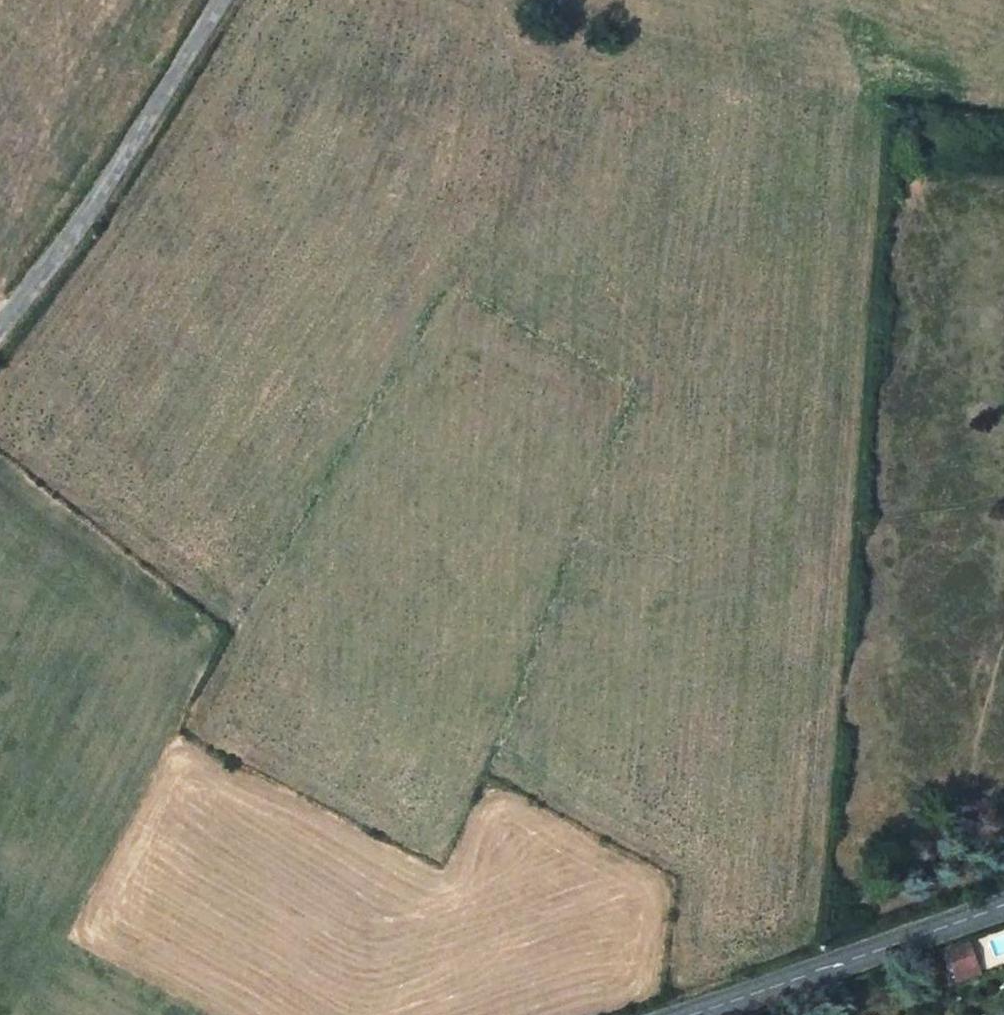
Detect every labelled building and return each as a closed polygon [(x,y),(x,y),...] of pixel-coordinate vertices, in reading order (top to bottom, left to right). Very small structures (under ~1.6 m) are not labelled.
[(951,944),(930,951),(939,971),(960,963),(951,944)]
